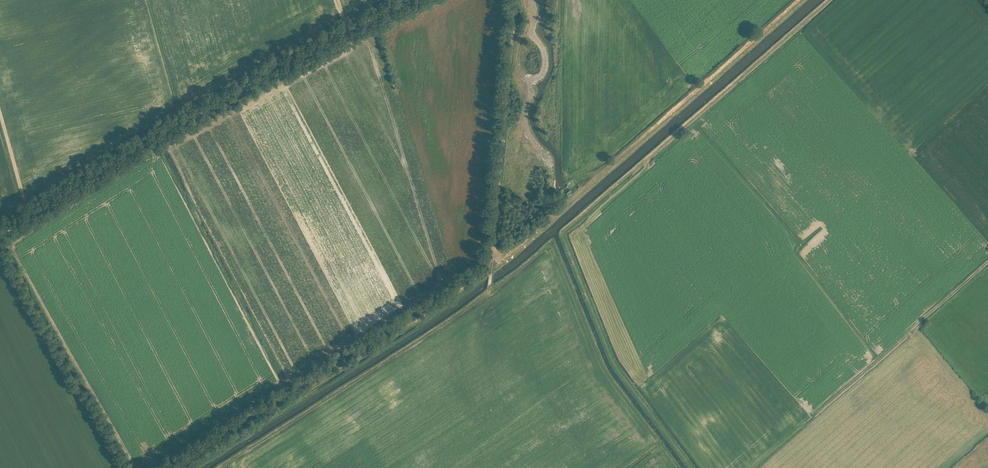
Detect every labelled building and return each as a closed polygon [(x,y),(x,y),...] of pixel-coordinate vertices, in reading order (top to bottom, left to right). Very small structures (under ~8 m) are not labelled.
[(567,193),(566,194),(567,196),(568,196),(569,196),(572,194),(571,193),(572,192),(570,190),(569,191),(565,186),(562,189),(560,191),(561,192),(563,191),(562,190),(563,189),(567,193)]
